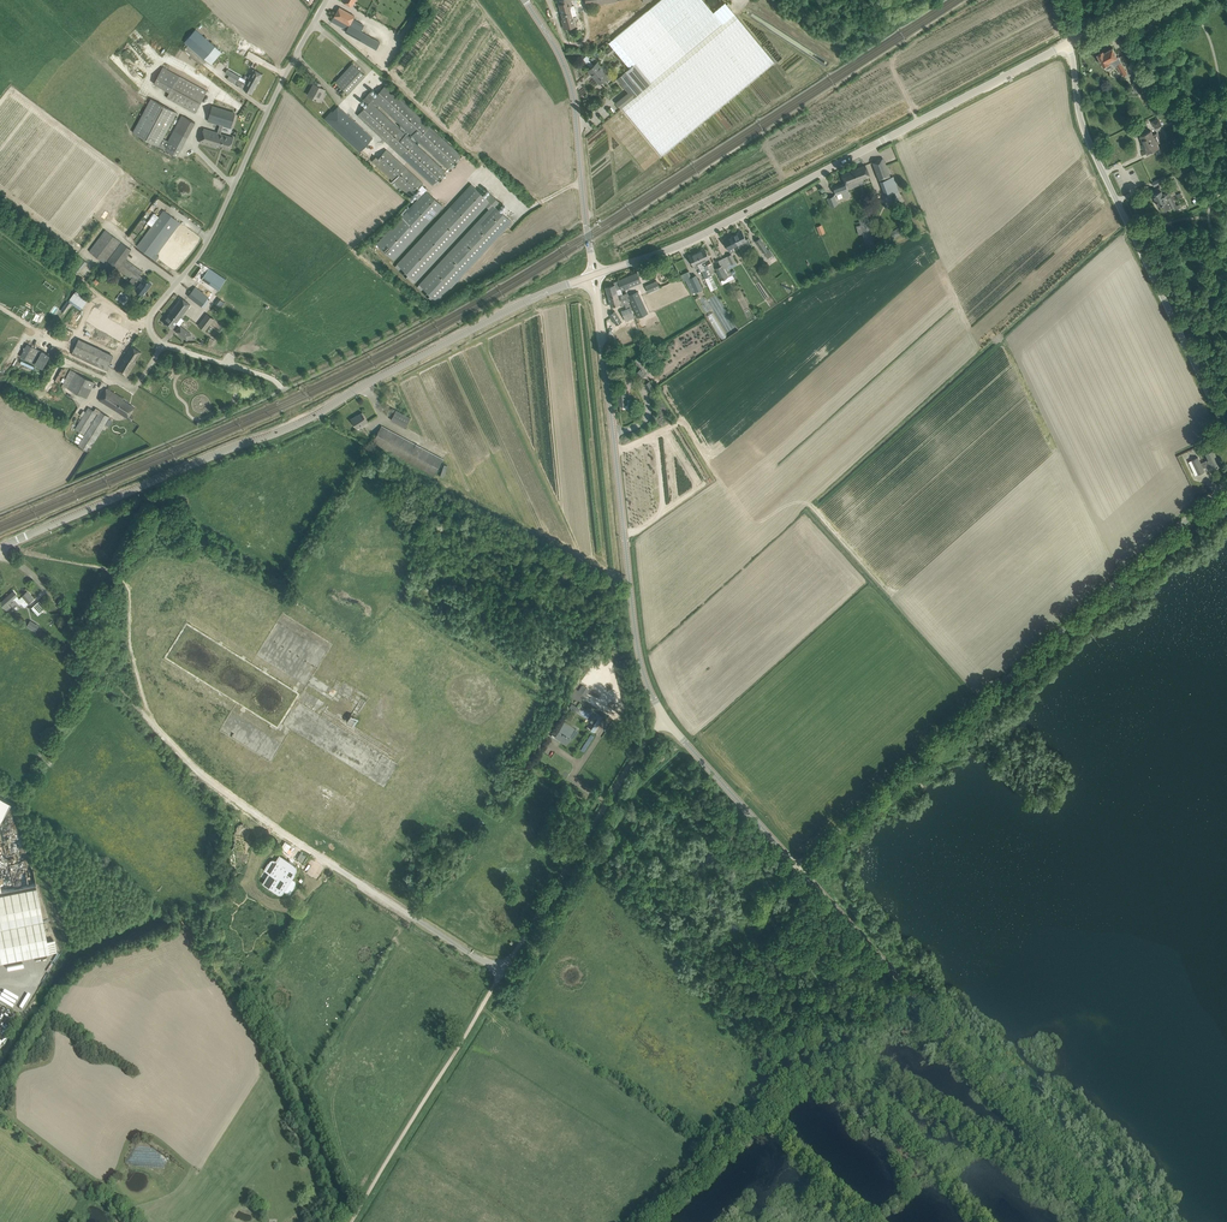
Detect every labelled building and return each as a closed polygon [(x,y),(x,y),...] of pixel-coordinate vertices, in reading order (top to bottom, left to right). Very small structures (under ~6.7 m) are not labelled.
[(559,5),(563,19),(563,20),(566,19),(568,26),(573,24),(574,24),(573,23),(572,17),(571,16),(574,15),(576,13),(574,8),(572,6),(571,0),(570,0),(560,0),(561,4),(559,5)] [(608,43),(629,68),(617,78),(628,92),(616,102),(621,108),(622,107),(661,155),(774,62),(725,2),(713,12),(703,0),(660,0),(608,43)] [(709,5),(710,7),(712,8),(714,8),(715,8),(716,8),(718,7),(719,6),(720,5),(720,3),(720,1),(720,0),(708,0),(707,2),(708,4),(709,5)] [(349,25),(354,16),(339,7),(334,17),(349,25)] [(346,30),(345,32),(365,43),(366,43),(376,49),(380,42),(360,31),(349,25),(346,30)] [(215,65),(213,63),(222,52),(195,29),(184,42),(204,59),(213,66),(215,65)] [(608,56),(614,51),(612,47),(605,52),(608,56)] [(1114,63),(1116,67),(1117,66),(1123,75),(1127,73),(1113,47),(1104,52),(1103,50),(1097,54),(1104,65),(1106,69),(1111,66),(1111,65),(1114,63)] [(612,79),(609,75),(607,76),(601,69),(602,69),(597,62),(588,70),(599,84),(604,79),(607,83),(612,79)] [(365,75),(352,63),(336,81),(348,93),(365,75)] [(1134,66),(1131,68),(1137,79),(1140,78),(1134,66)] [(153,83),(169,92),(166,98),(195,113),(207,91),(163,67),(153,83)] [(234,83),(246,90),(252,93),(262,74),(253,69),(245,84),(238,79),(240,76),(228,69),(226,72),(229,75),(227,79),(234,83)] [(1132,83),(1138,93),(1143,90),(1139,83),(1138,80),(1132,83)] [(1144,80),(1139,83),(1143,90),(1148,87),(1144,80)] [(321,84),(315,81),(314,84),(312,89),(313,90),(309,96),(314,99),(319,101),(324,91),(322,90),(323,88),(320,87),(321,84)] [(363,99),(368,104),(357,115),(433,185),(446,171),(375,106),(378,103),(448,168),(461,155),(385,85),(375,96),(370,92),(363,99)] [(151,98),(132,132),(177,156),(195,122),(182,115),(168,141),(163,138),(177,112),(151,98)] [(338,106),(333,112),(336,114),(329,123),(360,151),(373,138),(338,106)] [(213,107),(208,121),(210,121),(216,123),(231,128),(236,114),(230,112),(213,107)] [(1151,121),(1155,128),(1162,125),(1159,118),(1151,121)] [(199,142),(210,146),(216,148),(216,146),(230,150),(233,137),(227,135),(204,128),(199,142)] [(1142,145),(1146,154),(1160,147),(1158,143),(1162,141),(1157,132),(1153,134),(1151,130),(1140,135),(1144,144),(1142,145)] [(423,183),(386,149),(378,159),(376,157),(372,161),(411,196),(418,188),(422,185),(423,183)] [(879,177),(880,180),(890,176),(883,158),(872,162),(879,177)] [(869,176),(865,165),(841,174),(845,184),(845,183),(846,185),(853,182),(854,184),(858,182),(859,184),(864,182),(863,179),(869,176)] [(1165,176),(1152,182),(1154,186),(1167,180),(1165,176)] [(395,266),(413,283),(486,206),(489,209),(417,287),(435,304),(467,270),(467,271),(480,258),(479,257),(512,222),(498,209),(502,204),(489,192),(485,197),(471,184),(395,266)] [(846,185),(845,184),(833,188),(836,195),(841,192),(843,198),(850,195),(848,190),(846,185)] [(418,188),(421,190),(419,192),(419,193),(422,195),(418,200),(377,244),(375,245),(377,247),(379,246),(393,259),(443,206),(427,191),(427,190),(422,185),(418,188)] [(899,191),(897,186),(884,191),(886,196),(899,191)] [(1169,191),(1172,189),(1171,186),(1165,188),(1167,192),(1163,194),(1160,187),(1152,191),(1153,194),(1158,206),(1162,204),(1165,210),(1174,206),(1176,209),(1181,207),(1179,203),(1176,205),(1173,199),(1182,195),(1181,192),(1172,196),(1169,191)] [(827,198),(831,207),(837,204),(834,195),(827,198)] [(137,246),(156,261),(159,256),(156,254),(179,224),(179,225),(181,223),(164,210),(137,246)] [(867,215),(859,217),(861,226),(861,227),(867,250),(868,250),(876,248),(875,244),(870,225),(869,223),(867,215)] [(816,227),(820,235),(825,233),(822,224),(816,227)] [(890,233),(893,238),(904,231),(901,226),(890,233)] [(89,251),(104,263),(121,241),(105,230),(89,251)] [(742,231),(733,236),(737,244),(739,248),(750,243),(748,238),(746,239),(742,231)] [(737,244),(733,236),(724,240),(728,248),(730,252),(734,250),(732,247),(737,244)] [(755,241),(763,253),(768,249),(760,238),(755,241)] [(108,261),(131,278),(130,279),(130,281),(131,282),(132,283),(133,283),(134,283),(135,282),(136,281),(140,284),(136,289),(143,295),(148,288),(151,284),(140,275),(142,271),(127,260),(129,258),(126,256),(131,249),(121,242),(108,261)] [(711,275),(706,265),(711,263),(708,258),(709,258),(705,249),(697,253),(701,261),(703,266),(708,276),(711,275)] [(695,269),(698,267),(701,272),(702,271),(703,274),(711,291),(714,290),(708,276),(703,266),(701,261),(697,253),(689,256),(693,265),(695,269)] [(732,254),(722,258),(727,266),(731,264),(732,267),(736,265),(735,262),(736,262),(732,254)] [(78,272),(86,261),(80,257),(72,268),(78,272)] [(729,276),(732,275),(727,266),(722,258),(718,260),(720,266),(715,268),(721,280),(720,280),(722,284),(731,279),(729,276)] [(202,278),(218,290),(225,279),(209,268),(202,278)] [(696,275),(691,277),(688,271),(680,275),(683,281),(685,280),(692,294),(703,289),(696,275)] [(605,287),(608,297),(617,295),(616,291),(624,287),(625,289),(641,282),(637,272),(613,282),(614,285),(605,287)] [(645,286),(648,293),(660,288),(657,281),(645,286)] [(188,296),(201,306),(208,297),(195,287),(188,296)] [(628,296),(625,297),(628,302),(630,301),(638,318),(648,313),(638,291),(627,296),(628,296)] [(617,295),(608,297),(611,306),(620,304),(620,306),(625,304),(628,303),(628,302),(625,297),(623,298),(622,295),(622,293),(617,295)] [(184,320),(180,317),(190,304),(182,298),(163,322),(172,328),(176,323),(179,326),(184,320)] [(219,307),(223,302),(218,298),(214,303),(219,307)] [(625,304),(626,309),(621,311),(625,321),(634,317),(628,303),(625,304)] [(96,310),(88,323),(109,335),(109,336),(124,345),(131,333),(116,324),(111,321),(112,320),(96,310)] [(610,315),(616,325),(621,322),(615,311),(610,315)] [(713,312),(707,315),(722,339),(727,335),(713,312)] [(198,325),(205,331),(214,319),(207,313),(198,325)] [(176,331),(187,340),(191,334),(180,326),(176,331)] [(124,357),(116,370),(127,377),(136,362),(135,362),(141,352),(131,346),(124,357)] [(42,351),(40,353),(40,352),(31,347),(25,359),(34,364),(39,354),(40,355),(35,364),(43,368),(50,355),(42,351)] [(74,347),(70,357),(107,372),(111,362),(74,347)] [(634,373),(639,379),(646,374),(651,369),(647,364),(645,365),(638,357),(634,360),(636,363),(634,364),(636,366),(637,365),(640,368),(634,373)] [(54,380),(57,382),(63,370),(61,368),(54,380)] [(62,385),(86,398),(95,383),(70,370),(62,385)] [(654,389),(650,382),(649,381),(644,384),(649,392),(654,389)] [(123,399),(123,398),(107,388),(99,400),(114,409),(131,420),(133,417),(130,414),(134,407),(123,399)] [(619,405),(622,404),(623,409),(629,408),(629,403),(627,404),(625,388),(617,389),(619,405)] [(100,411),(100,410),(96,408),(94,411),(89,407),(75,429),(84,435),(97,413),(98,413),(79,446),(88,452),(110,417),(100,411)] [(394,413),(391,420),(405,428),(411,418),(396,410),(394,413)] [(367,421),(365,417),(362,412),(355,417),(354,417),(351,419),(356,428),(367,421)] [(372,442),(428,472),(434,476),(443,459),(381,426),(372,442)] [(1208,459),(1201,463),(1203,468),(1211,464),(1213,469),(1221,465),(1219,460),(1218,460),(1213,450),(1206,453),(1208,459)] [(1205,471),(1203,468),(1201,463),(1198,457),(1189,461),(1195,475),(1205,471)] [(28,604),(34,599),(27,591),(22,596),(19,599),(17,596),(17,595),(14,591),(0,603),(7,611),(11,607),(9,604),(15,599),(20,605),(25,600),(28,604)] [(38,600),(31,607),(38,615),(45,608),(38,600)] [(30,620),(27,625),(36,631),(39,626),(30,620)] [(584,695),(588,689),(583,686),(579,692),(584,695)] [(597,717),(589,729),(593,731),(603,715),(597,711),(595,715),(597,717)] [(565,722),(564,723),(554,738),(558,741),(559,739),(566,743),(570,737),(569,736),(574,728),(565,722)] [(10,803),(0,797),(0,820),(10,803)] [(270,862),(269,862),(264,870),(265,870),(270,873),(263,883),(262,883),(276,892),(277,892),(278,893),(279,893),(280,893),(281,892),(282,892),(283,891),(284,891),(284,890),(289,893),(289,894),(295,885),(295,884),(295,883),(296,883),(295,882),(295,881),(295,880),(294,880),(294,879),(292,878),(296,871),(296,870),(297,869),(297,868),(297,867),(296,866),(296,865),(295,865),(293,863),(292,864),(289,862),(289,861),(280,855),(280,856),(277,861),(275,860),(274,860),(273,860),(272,860),(271,860),(270,861),(270,862)] [(48,952),(36,887),(0,895),(0,962),(48,952)] [(14,1004),(4,998),(5,996),(2,994),(0,996),(0,1002),(11,1009),(14,1004)]
